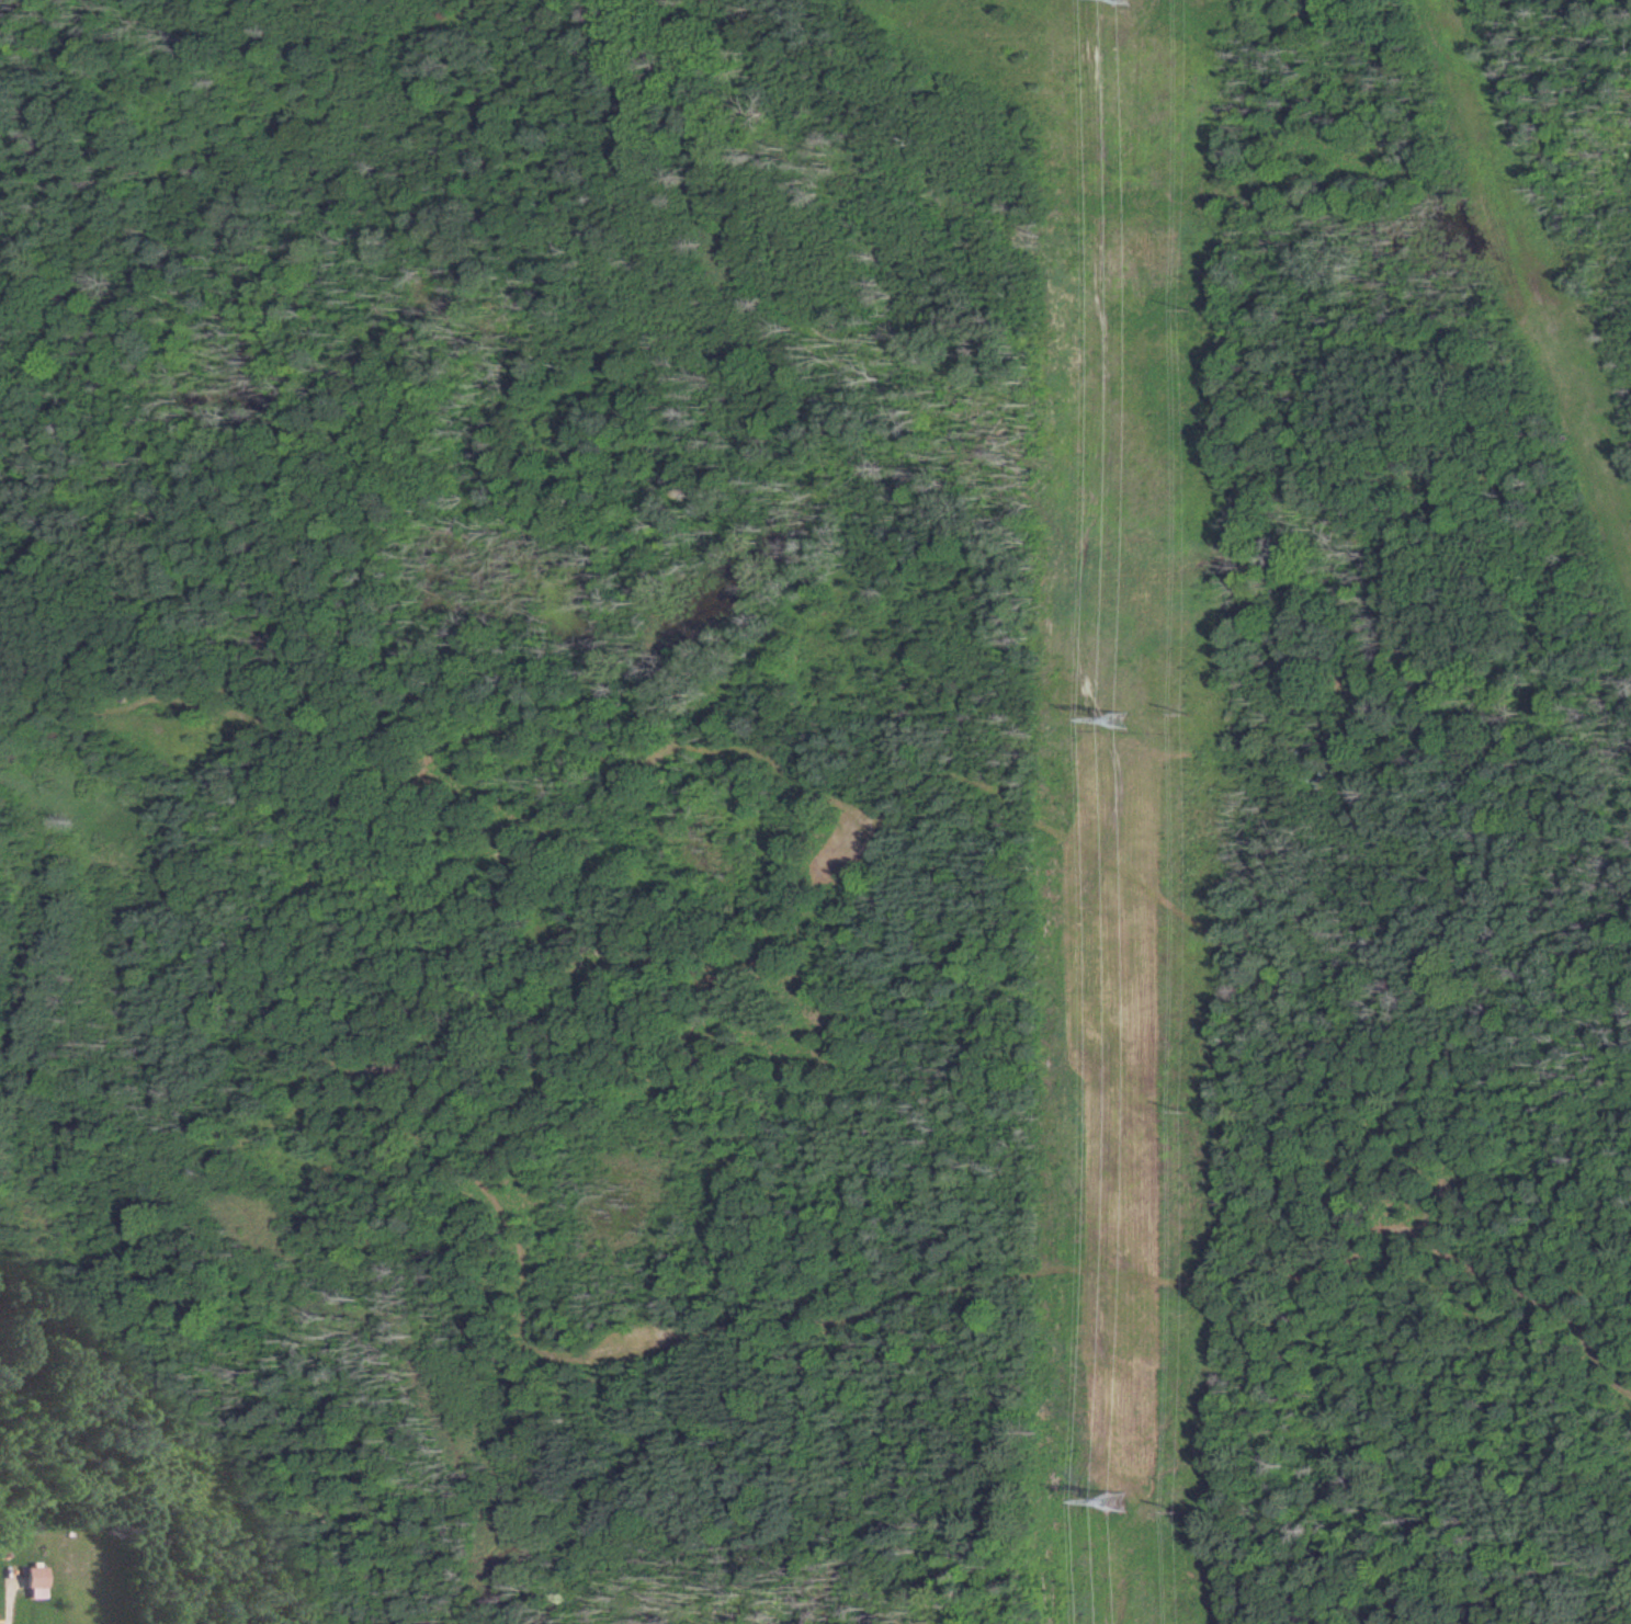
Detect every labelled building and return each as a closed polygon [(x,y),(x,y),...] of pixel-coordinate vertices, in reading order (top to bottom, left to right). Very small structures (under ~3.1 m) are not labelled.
[(51,1566),(31,1566),(31,1587),(51,1587),(51,1566)]
